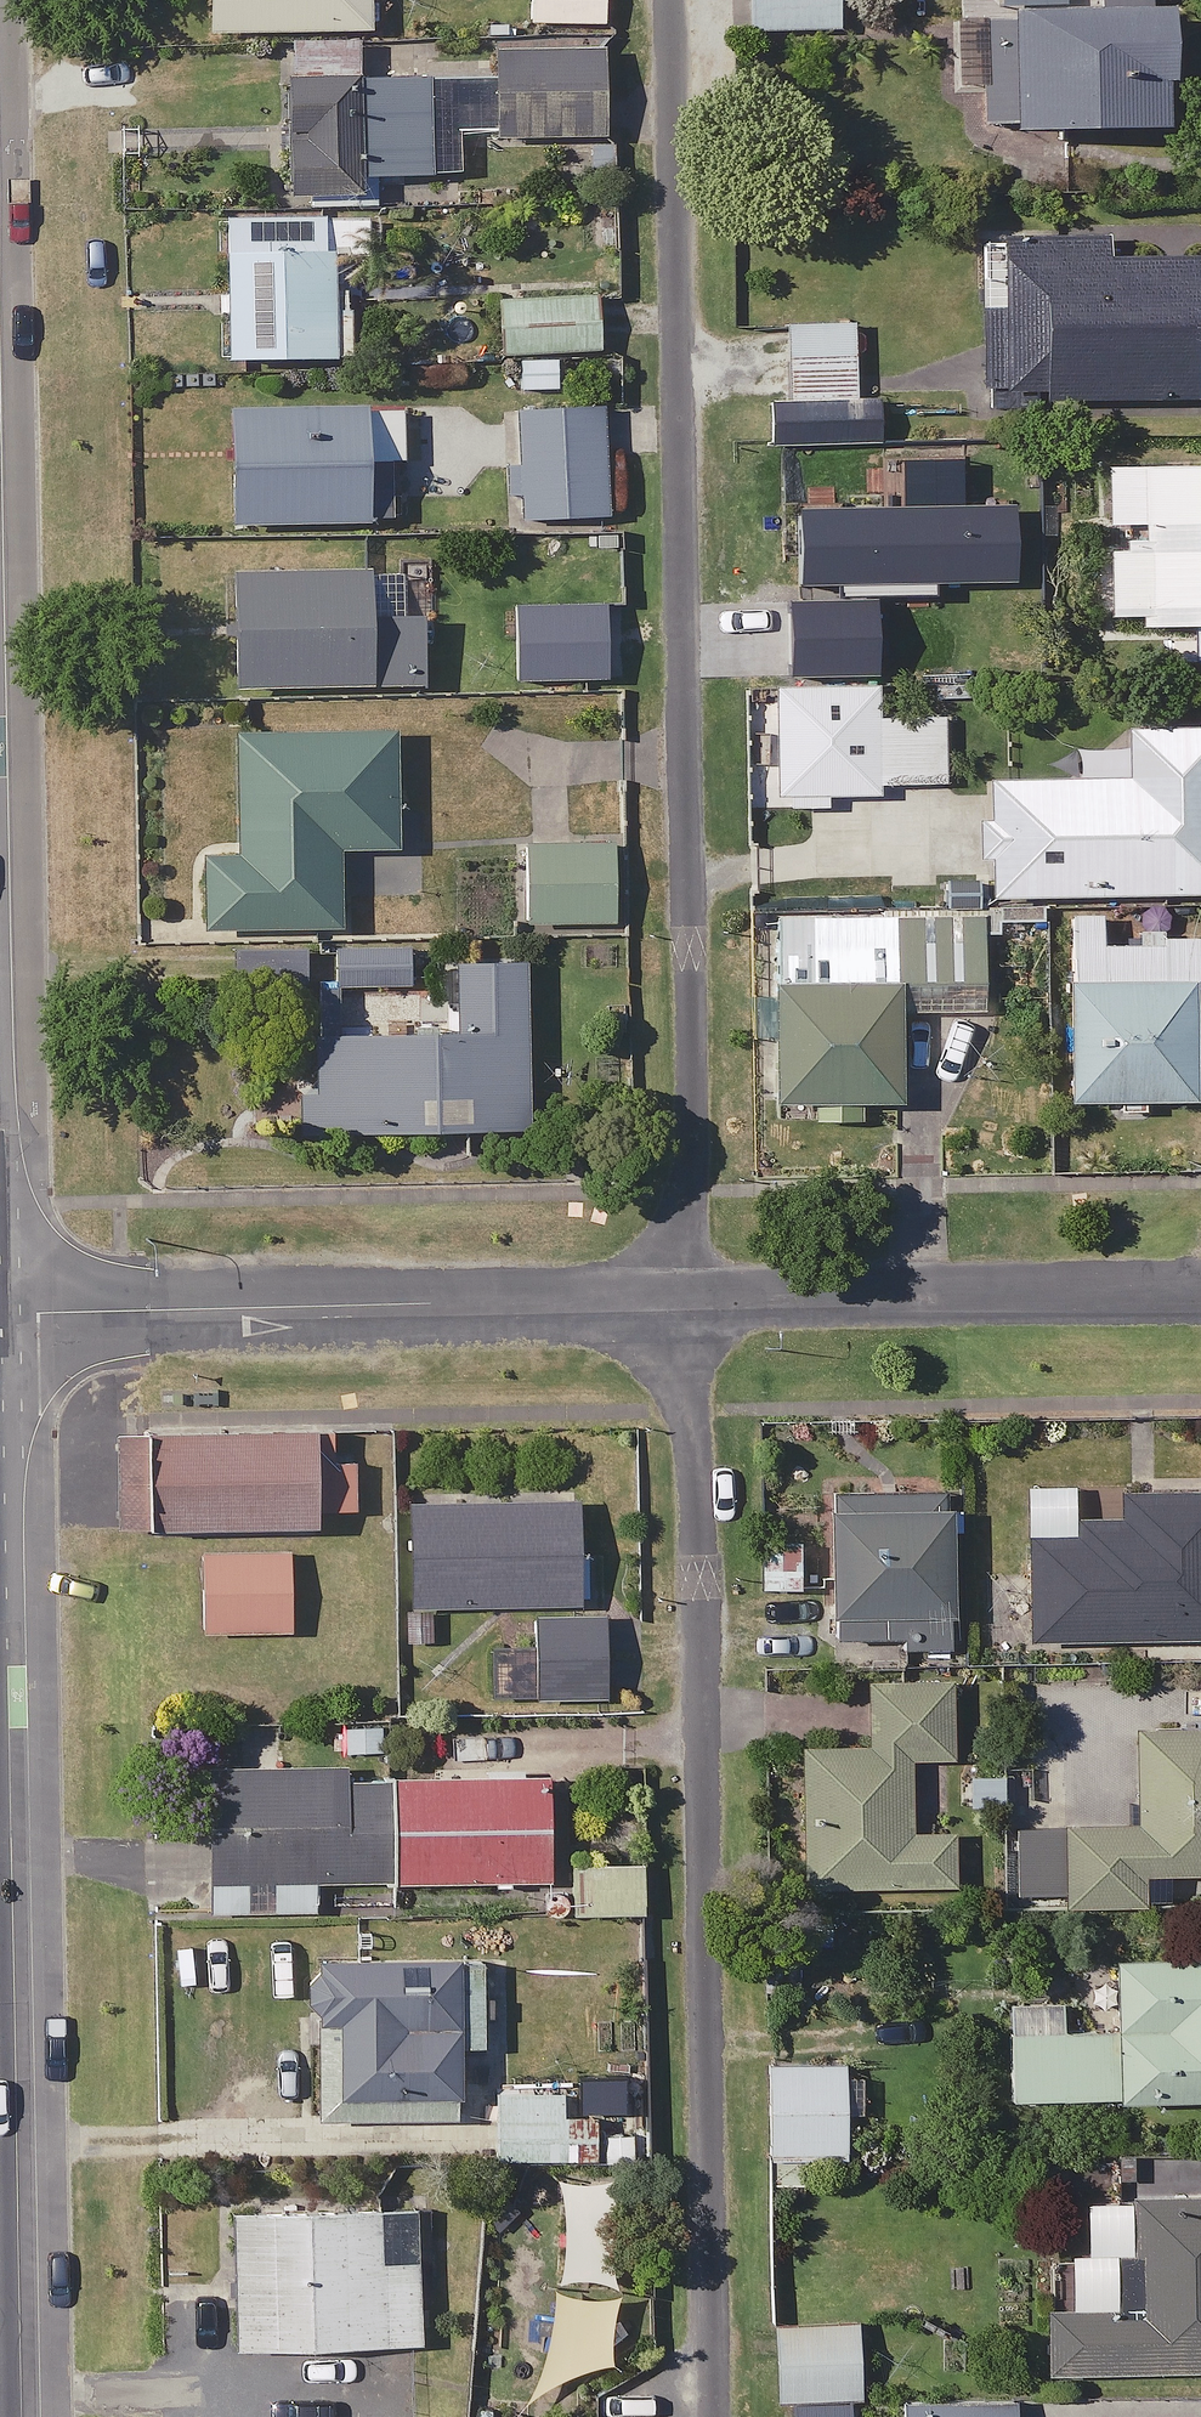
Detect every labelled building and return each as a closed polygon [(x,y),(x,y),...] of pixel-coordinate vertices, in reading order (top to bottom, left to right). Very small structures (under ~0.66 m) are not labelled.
[(215,38),(377,34),(377,0),(214,0),(215,38)] [(609,0),(532,0),(532,26),(608,28),(609,0)] [(843,34),(843,0),(754,0),(753,33),(843,34)] [(1016,145),(1165,151),(1168,92),(1176,92),(1179,26),(1022,19),(1016,145)] [(494,88),(435,88),(291,86),(290,197),(360,198),(360,180),(434,181),(464,181),(465,127),(508,128),(508,144),(613,145),(614,58),(494,57),(494,88)] [(353,258),(373,258),(373,221),(230,222),(231,368),(354,367),(354,321),(355,321),(360,320),(364,318),(368,315),(371,312),(374,308),(377,304),(378,300),(379,295),(378,290),(377,286),(375,281),(373,277),(370,274),(366,271),(362,269),(357,267),(353,267),(353,258)] [(1112,245),(1009,243),(1008,311),(990,310),(988,399),(1200,404),(1200,353),(1200,264),(1112,262),(1112,245)] [(505,355),(519,354),(519,387),(563,387),(562,354),(614,354),(613,300),(504,301),(505,355)] [(787,404),(857,404),(857,327),(787,327),(787,404)] [(857,404),(787,404),(779,404),(779,505),(886,505),(886,404),(857,404)] [(525,415),(524,471),(509,471),(508,498),(523,498),(523,522),(602,524),(605,417),(525,415)] [(377,530),(377,520),(396,520),(398,442),(379,442),(380,421),(239,417),(236,526),(377,530)] [(1200,633),(1200,474),(1113,473),(1110,632),(1200,633)] [(423,688),(424,628),(371,627),(372,581),(240,579),(238,684),(423,688)] [(602,630),(536,630),(536,682),(602,682),(602,630)] [(880,735),(882,693),(783,690),(780,797),(919,801),(921,736),(880,735)] [(1070,781),(994,780),(993,899),(1200,900),(1200,730),(1130,730),(1070,781)] [(397,855),(397,741),(243,741),(244,860),(210,860),(210,933),(338,933),(338,855),(397,855)] [(622,928),(623,848),(523,847),(522,927),(622,928)] [(1120,1105),(1120,1117),(1147,1118),(1148,1106),(1193,1107),(1196,999),(1200,999),(1200,945),(1108,943),(1108,915),(1075,915),(1070,1104),(1120,1105)] [(992,997),(993,920),(798,919),(783,919),(781,994),(780,1106),(819,1107),(818,1128),(857,1128),(857,1108),(899,1109),(901,996),(992,997)] [(408,947),(343,946),(342,989),(408,991),(408,947)] [(531,1135),(529,972),(459,973),(460,1044),(312,1046),(313,1138),(531,1135)] [(315,1465),(315,1442),(121,1445),(122,1536),(314,1533),(313,1515),(357,1515),(356,1465),(315,1465)] [(1200,1647),(1200,1503),(1128,1501),(1127,1523),(1081,1522),(1080,1544),(1037,1542),(1034,1642),(1200,1647)] [(954,1505),(833,1504),(832,1639),(906,1639),(906,1652),(952,1652),(954,1505)] [(530,1613),(582,1614),(586,1513),(411,1507),(407,1609),(530,1613)] [(294,1634),(292,1548),(206,1550),(208,1636),(294,1634)] [(582,1614),(530,1613),(529,1651),(495,1651),(493,1707),(629,1710),(631,1615),(582,1614)] [(962,1724),(953,1724),(953,1685),(871,1685),(871,1752),(808,1752),(808,1890),(953,1889),(953,1765),(962,1765),(962,1724)] [(1170,1881),(1170,1896),(1200,1896),(1200,1732),(1143,1732),(1141,1833),(1023,1831),(1022,1907),(1146,1909),(1147,1881),(1170,1881)] [(391,1884),(391,1779),(288,1779),(289,1746),(237,1746),(236,1778),(213,1778),(212,1915),(324,1916),(325,1883),(391,1884)] [(391,1779),(391,1884),(556,1885),(557,1781),(391,1779)] [(644,1917),(645,1869),(572,1867),(571,1915),(644,1917)] [(486,2048),(486,1961),(316,1961),(316,2121),(462,2121),(462,2048),(486,2048)] [(1200,2105),(1200,1965),(1121,1965),(1121,2034),(1012,2034),(1012,2105),(1200,2105)] [(847,2163),(848,2067),(773,2066),(771,2187),(807,2188),(807,2162),(847,2163)] [(571,2090),(501,2091),(502,2162),(572,2161),(571,2090)] [(613,2175),(567,2174),(565,2282),(611,2282),(613,2175)] [(1089,2202),(1088,2259),(1118,2260),(1116,2322),(1053,2320),(1052,2375),(1200,2379),(1200,2205),(1089,2202)] [(238,2352),(419,2355),(421,2216),(241,2213),(238,2352)] [(861,2324),(781,2322),(779,2401),(860,2403),(861,2324)] [(1016,2408),(908,2407),(908,2416),(1016,2416),(1016,2408)]
